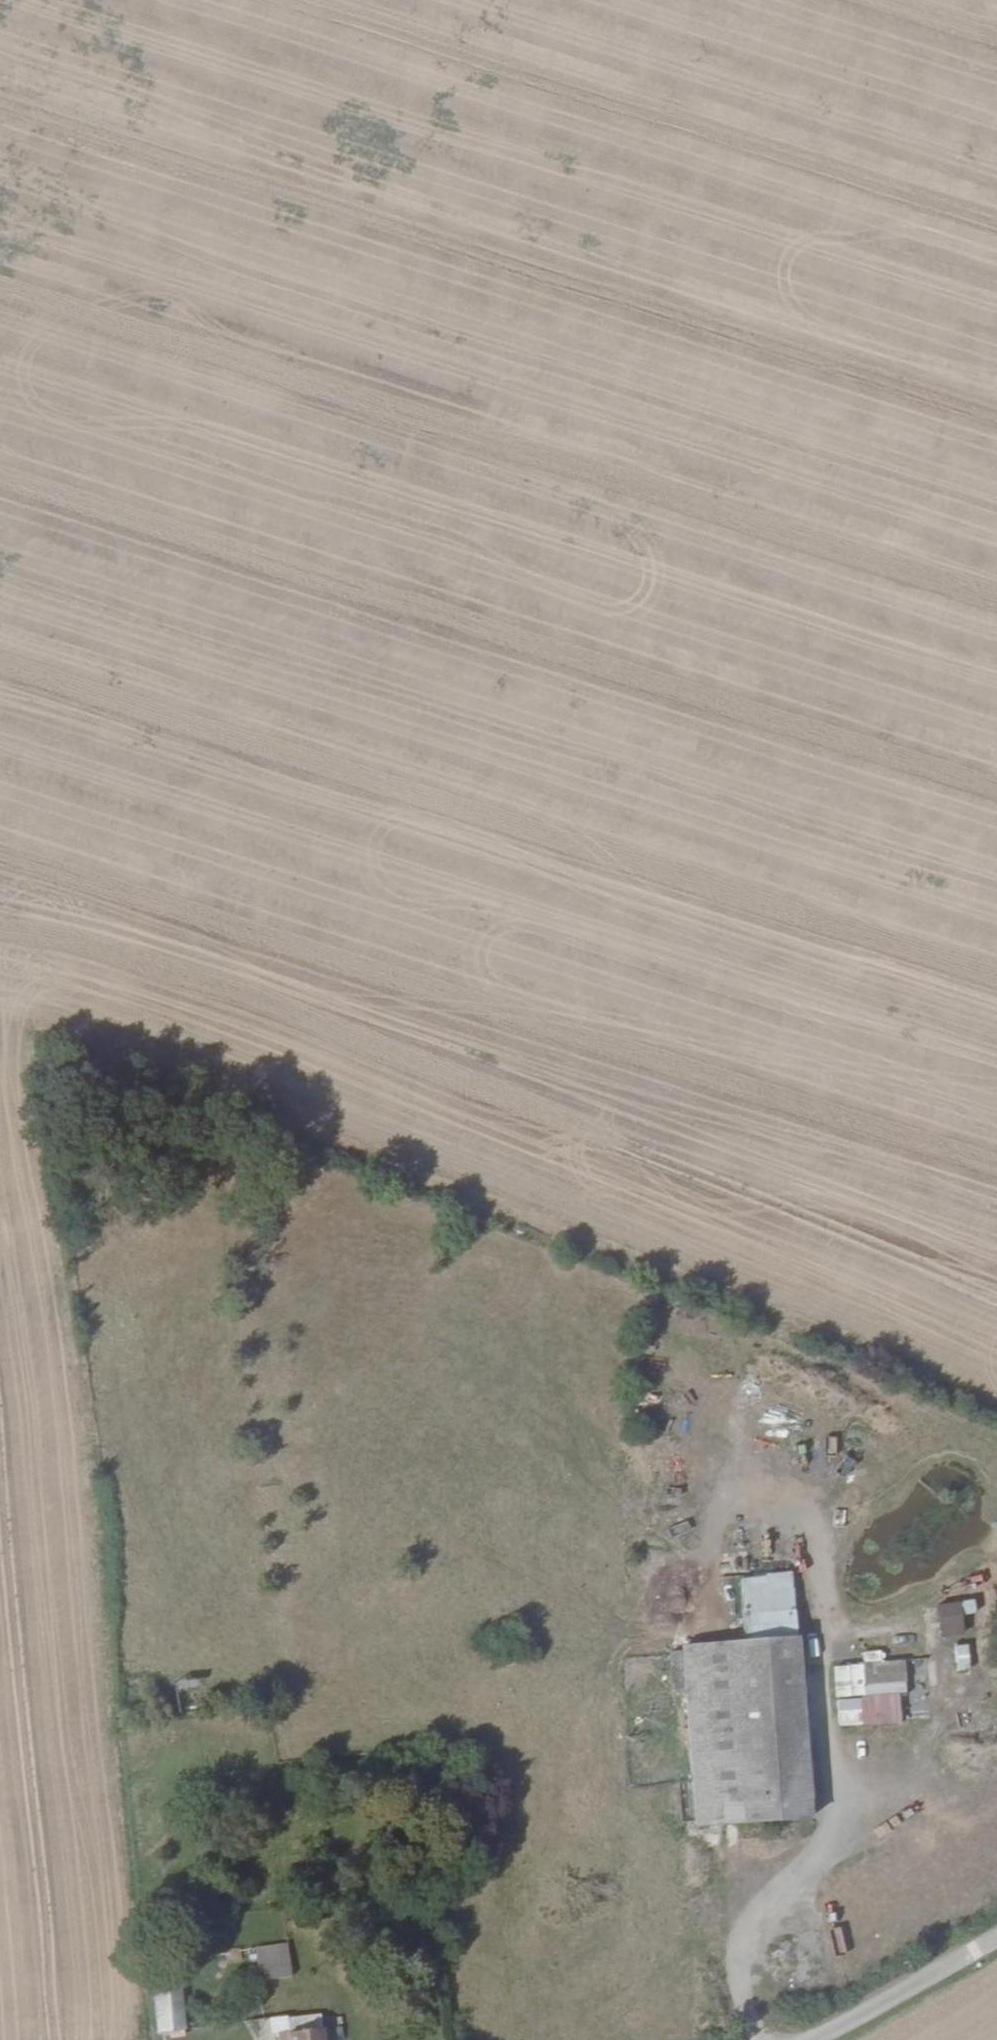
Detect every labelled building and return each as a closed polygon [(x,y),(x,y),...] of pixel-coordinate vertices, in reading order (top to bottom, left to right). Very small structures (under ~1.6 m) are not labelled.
[(935,1638),(960,1635),(956,1601),(931,1605),(935,1638)] [(743,1820),(808,1814),(791,1630),(724,1637),(743,1820)] [(951,1653),(936,1656),(939,1672),(968,1668),(964,1644),(950,1646),(951,1653)] [(901,1723),(899,1659),(879,1660),(879,1650),(861,1651),(861,1663),(831,1664),(833,1726),(901,1723)] [(260,1984),(296,1980),(293,1946),(256,1950),(260,1984)] [(147,1989),(152,2036),(182,2031),(176,1984),(147,1989)] [(290,2035),(291,2039),(323,2039),(322,2031),(290,2035)]
